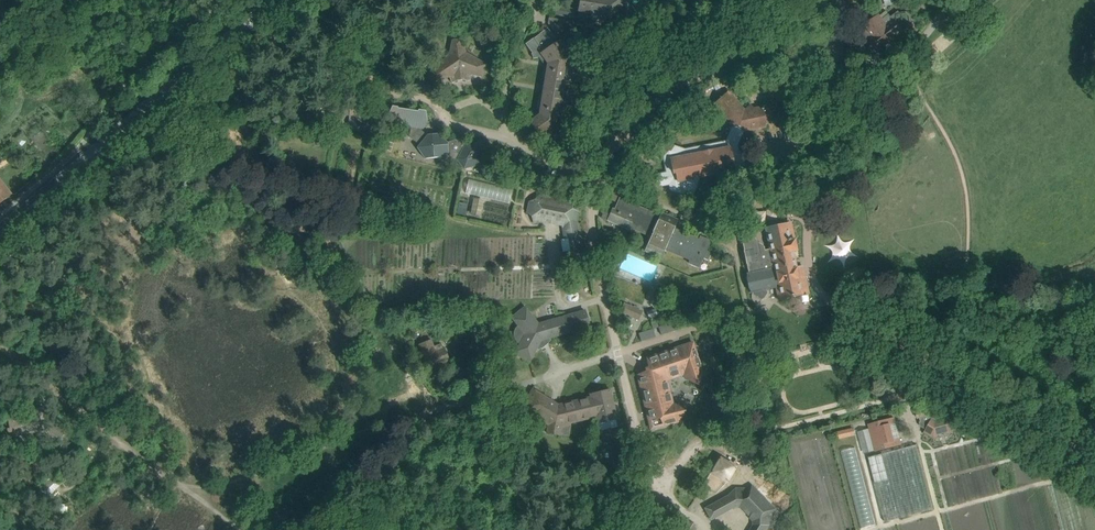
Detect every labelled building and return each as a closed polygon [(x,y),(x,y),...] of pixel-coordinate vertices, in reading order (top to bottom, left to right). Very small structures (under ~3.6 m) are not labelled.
[(578,12),(591,14),(591,17),(596,24),(605,25),(610,22),(611,15),(616,16),(617,11),(632,0),(580,0),(578,12)] [(555,14),(573,17),(574,9),(556,7),(555,14)] [(871,45),(877,52),(904,31),(912,22),(911,15),(907,11),(900,12),(898,11),(891,17),(889,14),(882,19),(879,15),(865,26),(866,28),(852,38),(859,46),(858,47),(862,52),(871,45)] [(791,17),(799,24),(803,19),(796,12),(791,17)] [(554,30),(570,33),(572,21),(556,19),(554,30)] [(526,44),(532,53),(533,58),(539,57),(542,55),(548,63),(548,66),(545,65),(542,82),(545,83),(540,115),(530,122),(542,138),(553,140),(557,137),(560,122),(556,117),(558,103),(561,101),(564,83),(571,78),(573,67),(570,62),(572,47),(569,43),(557,41),(555,43),(552,40),(555,38),(548,28),(526,44)] [(460,39),(451,40),(449,55),(426,75),(433,84),(449,77),(452,83),(457,81),(457,78),(463,78),(464,80),(469,81),(471,75),(482,77),(487,64),(466,52),(460,39)] [(662,149),(666,151),(665,154),(665,159),(664,159),(666,172),(658,174),(660,186),(669,185),(670,190),(692,198),(699,178),(734,171),(734,168),(745,166),(742,153),(739,154),(737,145),(743,131),(765,127),(766,122),(783,119),(782,116),(791,110),(787,105),(788,100),(776,84),(765,92),(770,99),(759,107),(753,108),(750,105),(745,110),(729,91),(709,108),(718,118),(722,115),(732,127),(726,141),(685,149),(665,142),(662,149)] [(389,117),(386,118),(386,122),(390,123),(410,128),(408,136),(419,145),(417,148),(425,159),(437,158),(442,161),(446,156),(456,163),(458,162),(464,169),(482,164),(484,154),(488,151),(480,140),(476,143),(465,144),(461,142),(460,145),(452,140),(447,142),(437,134),(427,135),(422,130),(422,128),(423,128),(427,120),(425,111),(419,110),(418,112),(397,108),(397,107),(393,106),(389,114),(389,117)] [(365,131),(366,121),(349,120),(348,129),(365,131)] [(5,186),(0,180),(0,204),(12,194),(5,186)] [(473,193),(507,201),(510,189),(476,181),(473,193)] [(532,216),(535,223),(543,220),(543,218),(562,222),(564,239),(561,239),(563,251),(570,250),(570,251),(573,252),(581,251),(583,249),(581,238),(579,236),(577,221),(579,211),(572,207),(574,201),(540,194),(535,200),(529,202),(527,212),(532,216)] [(473,198),(470,214),(481,215),(484,199),(473,198)] [(613,209),(608,220),(628,229),(628,227),(651,237),(645,251),(661,258),(665,249),(690,260),(689,263),(698,267),(703,258),(708,260),(711,253),(707,250),(710,241),(700,237),(699,239),(674,228),(678,220),(661,213),(660,217),(654,214),(654,213),(620,198),(615,210),(613,209)] [(742,240),(749,272),(745,273),(749,289),(752,292),(752,295),(762,301),(767,294),(766,289),(776,287),(779,298),(787,296),(787,298),(790,297),(790,298),(793,297),(793,296),(796,296),(796,294),(808,291),(803,267),(796,268),(792,251),(797,250),(791,224),(766,229),(771,249),(764,250),(764,247),(759,248),(751,235),(742,240)] [(634,306),(634,307),(624,303),(620,311),(630,316),(639,320),(643,310),(634,306)] [(519,344),(514,354),(529,362),(537,349),(539,350),(551,340),(550,338),(589,327),(588,321),(587,321),(587,320),(586,317),(585,316),(586,316),(584,310),(538,323),(525,306),(511,317),(518,326),(514,335),(519,344)] [(641,341),(655,336),(652,328),(638,333),(641,341)] [(418,345),(428,370),(450,361),(443,343),(434,346),(431,340),(418,345)] [(651,429),(677,422),(683,411),(673,404),(667,380),(684,374),(685,378),(697,383),(703,372),(694,342),(647,358),(650,367),(647,373),(638,375),(651,429)] [(522,407),(533,413),(533,415),(548,425),(547,433),(569,437),(571,423),(595,417),(597,424),(617,419),(610,389),(590,394),(591,397),(558,405),(533,389),(522,407)] [(919,417),(921,422),(922,422),(924,428),(926,429),(924,432),(934,440),(940,435),(946,433),(953,432),(958,423),(945,416),(933,409),(929,410),(928,405),(915,408),(918,418),(919,417)] [(8,429),(10,437),(42,430),(39,417),(32,418),(31,413),(14,417),(13,411),(7,413),(11,429),(8,429)] [(894,418),(869,424),(870,431),(875,430),(879,443),(874,444),(875,451),(901,444),(900,439),(894,440),(890,423),(895,422),(895,423),(896,423),(894,418)] [(66,430),(52,422),(48,430),(62,438),(66,430)] [(837,432),(840,440),(856,434),(853,426),(837,432)] [(710,471),(725,482),(735,467),(719,457),(710,471)] [(54,474),(41,487),(49,495),(62,482),(54,474)] [(735,507),(739,507),(753,521),(752,526),(750,529),(766,529),(772,526),(771,513),(775,510),(752,484),(748,488),(736,488),(728,495),(705,508),(711,520),(735,507)] [(679,526),(686,529),(694,529),(696,526),(683,518),(679,526)]
